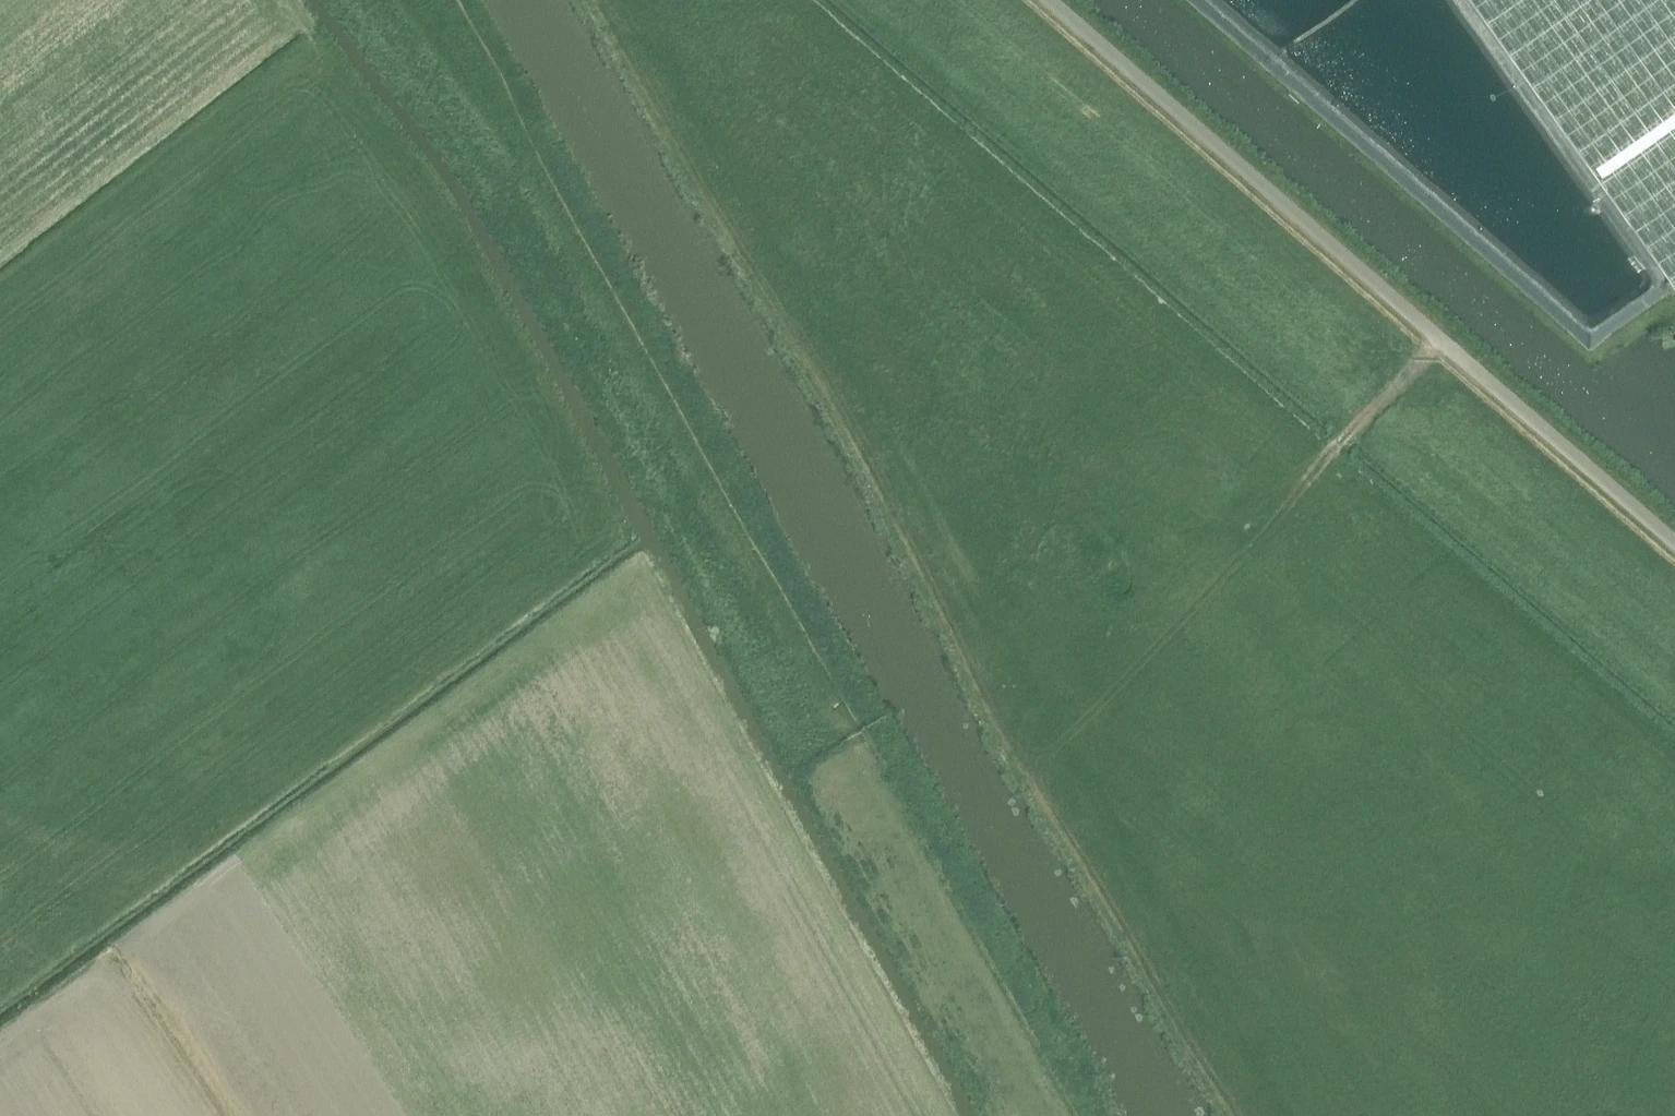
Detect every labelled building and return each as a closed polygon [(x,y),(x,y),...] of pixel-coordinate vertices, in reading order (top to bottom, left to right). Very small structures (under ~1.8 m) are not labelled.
[(1674,284),(1674,0),(1473,0),(1674,284)]
